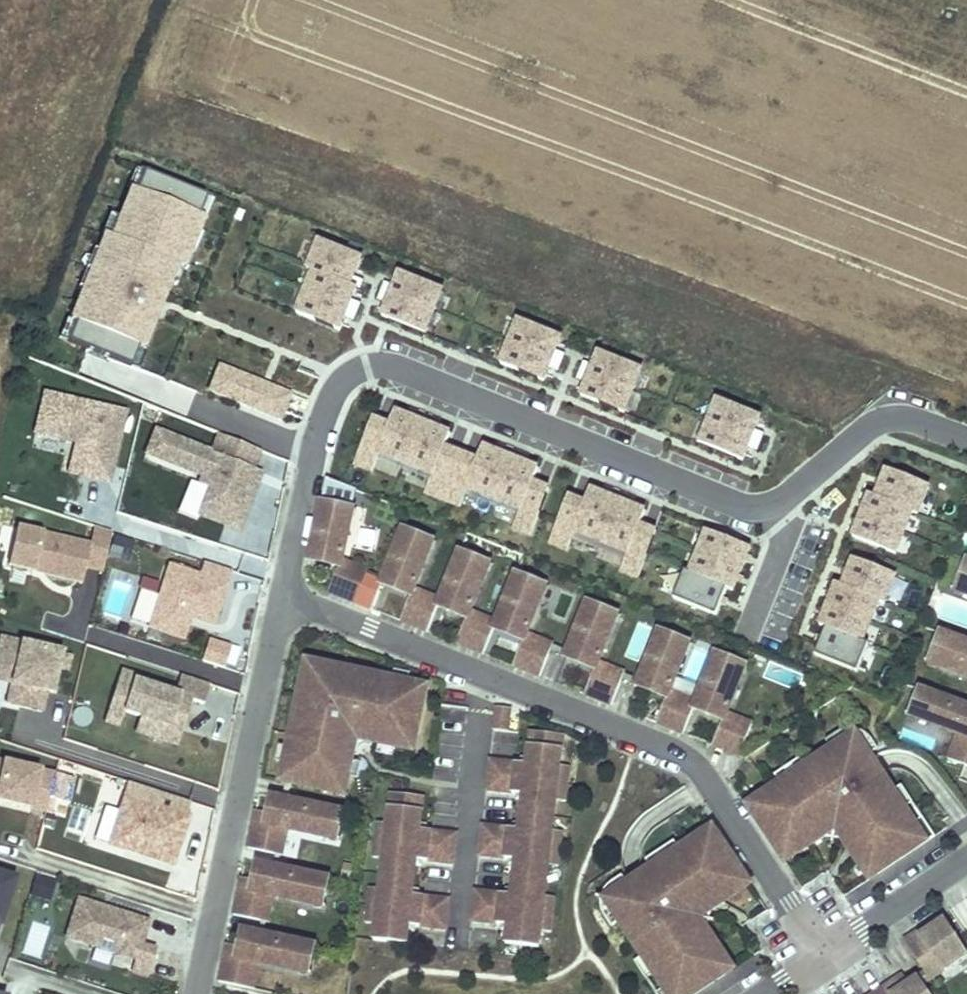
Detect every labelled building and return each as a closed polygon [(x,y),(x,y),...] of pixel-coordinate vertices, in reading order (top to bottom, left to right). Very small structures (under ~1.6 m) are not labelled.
[(138,168),(59,333),(132,362),(211,192),(138,168)] [(361,257),(317,240),(290,309),(334,326),(361,257)] [(402,274),(386,312),(422,328),(439,289),(402,274)] [(520,320),(504,359),(540,374),(557,336),(520,320)] [(604,353),(588,391),(624,407),(641,369),(604,353)] [(217,367),(209,388),(279,416),(289,393),(217,367)] [(104,481),(120,412),(40,393),(31,432),(88,445),(81,475),(104,481)] [(720,399),(704,438),(740,453),(757,415),(720,399)] [(375,417),(358,462),(369,467),(377,447),(437,469),(429,491),(460,503),(467,485),(523,505),(514,528),(531,535),(550,485),(536,479),(541,464),(481,442),(477,454),(446,443),(452,428),(396,407),(390,423),(375,417)] [(252,469),(259,450),(218,434),(210,453),(155,430),(146,454),(201,476),(198,484),(209,488),(199,515),(238,530),(257,481),(251,479),(255,470),(252,469)] [(882,468),(855,532),(898,550),(925,486),(882,468)] [(257,481),(260,472),(255,470),(251,479),(257,481)] [(199,515),(209,488),(198,484),(193,482),(183,509),(199,515)] [(620,569),(639,576),(659,520),(592,496),(588,505),(568,498),(551,543),(570,550),(575,534),(626,553),(620,569)] [(343,561),(352,517),(339,514),(341,508),(321,504),(311,554),(322,556),(321,561),(340,565),(329,593),(356,603),(366,576),(368,571),(343,561)] [(352,517),(354,511),(341,508),(339,514),(352,517)] [(101,570),(110,532),(92,527),(88,544),(15,527),(6,564),(80,581),(84,566),(101,570)] [(415,589),(430,549),(418,544),(420,538),(403,531),(384,578),(395,582),(393,587),(412,594),(401,621),(428,632),(439,605),(440,600),(441,599),(415,589)] [(133,540),(115,535),(109,555),(127,560),(133,540)] [(706,536),(680,596),(720,613),(746,553),(706,536)] [(430,549),(432,543),(420,538),(418,544),(430,549)] [(853,553),(826,617),(831,618),(865,632),(869,635),(896,571),(853,553)] [(477,561),(459,554),(441,599),(440,600),(451,605),(449,610),(468,617),(457,644),(484,654),(494,628),(496,623),(497,621),(471,611),(487,571),(474,566),(477,561)] [(212,623),(229,569),(203,561),(199,575),(167,566),(147,627),(182,638),(189,616),(212,623)] [(489,565),(477,561),(474,566),(487,571),(489,565)] [(527,634),(543,594),(531,589),(533,583),(515,576),(497,621),(496,623),(507,627),(505,632),(524,640),(514,667),(540,677),(551,650),(553,645),(527,634)] [(393,587),(395,582),(384,578),(382,583),(393,587)] [(966,583),(966,581),(962,579),(957,592),(963,594),(966,583)] [(545,588),(533,583),(531,589),(543,594),(545,588)] [(451,605),(440,600),(439,605),(449,610),(451,605)] [(599,662),(615,622),(603,617),(605,611),(587,604),(568,653),(579,657),(578,661),(596,668),(585,695),(612,705),(622,679),(625,672),(599,662)] [(615,622),(617,616),(605,611),(603,617),(615,622)] [(831,618),(818,650),(851,664),(865,632),(831,618)] [(505,632),(507,627),(496,623),(494,628),(505,632)] [(671,691),(686,651),(674,646),(677,640),(659,633),(640,680),(650,685),(648,689),(667,697),(657,724),(683,734),(694,707),(696,703),(697,701),(671,691)] [(942,633),(935,651),(941,654),(936,666),(966,677),(966,643),(942,633)] [(208,636),(200,660),(223,667),(231,644),(208,636)] [(61,652),(0,638),(0,667),(4,668),(12,679),(11,683),(6,702),(42,711),(46,691),(51,692),(61,652)] [(689,645),(677,640),(674,646),(686,651),(689,645)] [(936,666),(941,654),(935,651),(930,663),(936,666)] [(727,713),(743,673),(731,668),(733,662),(715,655),(697,701),(696,703),(707,707),(704,712),(724,719),(713,746),(739,756),(753,723),(727,713)] [(342,675),(344,669),(307,661),(300,696),(306,698),(309,685),(329,672),(342,675)] [(745,668),(733,662),(731,668),(743,673),(745,668)] [(4,668),(0,667),(0,680),(11,683),(12,679),(4,668)] [(413,751),(427,687),(344,669),(342,675),(329,672),(309,685),(306,698),(300,696),(281,782),(291,783),(345,795),(354,755),(349,754),(351,742),(362,735),(374,737),(372,742),(413,751)] [(203,702),(209,683),(180,674),(174,693),(133,680),(134,675),(119,671),(103,722),(117,726),(122,711),(139,716),(134,731),(178,745),(192,698),(203,702)] [(648,689),(650,685),(640,680),(638,685),(648,689)] [(966,706),(921,690),(917,701),(923,704),(917,719),(958,734),(948,759),(966,766),(966,706)] [(917,719),(923,704),(917,701),(911,717),(917,719)] [(704,712),(707,707),(696,703),(694,707),(704,712)] [(560,766),(564,735),(531,731),(527,765),(491,760),(487,790),(524,794),(519,830),(483,825),(480,855),(516,859),(512,895),(475,890),(472,920),(508,925),(506,944),(539,947),(541,932),(545,897),(548,866),(553,832),(556,801),(560,766)] [(863,745),(855,733),(844,741),(863,745)] [(354,755),(357,739),(372,742),(374,737),(362,735),(351,742),(349,754),(354,755)] [(927,841),(863,745),(844,741),(747,805),(780,855),(825,826),(847,830),(865,858),(858,862),(870,879),(927,841)] [(54,774),(0,762),(0,801),(45,812),(54,774)] [(566,802),(570,767),(560,766),(556,801),(566,802)] [(54,775),(50,793),(66,796),(70,778),(54,775)] [(741,784),(737,778),(731,781),(736,788),(741,784)] [(446,930),(449,900),(413,896),(417,860),(453,864),(457,834),(420,830),(424,797),(391,793),(388,823),(383,858),(380,889),(376,924),(374,940),(407,944),(409,925),(446,930)] [(329,838),(333,822),(339,823),(342,811),(288,800),(274,797),(270,815),(268,823),(254,820),(248,848),(282,855),(288,829),(329,838)] [(172,865),(188,816),(159,807),(157,812),(150,810),(146,802),(136,799),(119,809),(112,831),(121,848),(172,865)] [(268,823),(270,815),(256,812),(254,820),(268,823)] [(336,839),(339,823),(333,822),(329,838),(336,839)] [(383,858),(388,823),(379,822),(375,857),(383,858)] [(785,863),(827,835),(842,838),(858,862),(865,858),(847,830),(825,826),(780,855),(785,863)] [(703,907),(746,878),(713,827),(621,887),(615,915),(668,993),(697,993),(735,969),(724,952),(717,957),(698,929),(703,907)] [(558,868),(562,833),(553,832),(548,866),(558,868)] [(315,905),(319,889),(325,890),(327,878),(259,863),(255,881),(254,890),(240,887),(234,914),(268,922),(274,896),(315,905)] [(15,875),(0,871),(0,925),(15,875)] [(31,896),(50,899),(53,878),(34,875),(31,896)] [(254,890),(255,881),(241,878),(240,887),(254,890)] [(707,927),(711,911),(752,885),(746,878),(703,907),(698,929),(717,957),(724,952),(707,927)] [(615,915),(621,887),(604,899),(615,915)] [(376,924),(380,889),(371,888),(367,923),(376,924)] [(321,906),(325,890),(319,889),(315,905),(321,906)] [(550,933),(554,899),(545,897),(541,932),(550,933)] [(142,944),(149,921),(79,899),(66,937),(136,959),(133,969),(149,975),(157,949),(142,944)] [(919,963),(926,973),(930,980),(966,955),(966,952),(946,919),(934,927),(920,936),(917,931),(904,940),(919,963)] [(920,936),(934,927),(931,922),(917,931),(920,936)] [(310,957),(313,945),(259,933),(245,930),(241,948),(239,956),(226,953),(219,982),(253,989),(259,963),(301,972),(304,956),(310,957)] [(2,974),(10,940),(0,938),(0,974),(2,974)] [(239,956),(241,948),(227,945),(226,953),(239,956)] [(307,973),(310,957),(304,956),(301,972),(307,973)] [(910,984),(903,973),(896,978),(903,988),(910,984)] [(930,980),(926,973),(919,977),(924,984),(930,980)] [(919,977),(910,984),(903,988),(896,978),(883,986),(889,993),(930,993),(924,984),(919,977)] [(883,986),(872,993),(889,993),(883,986)]
